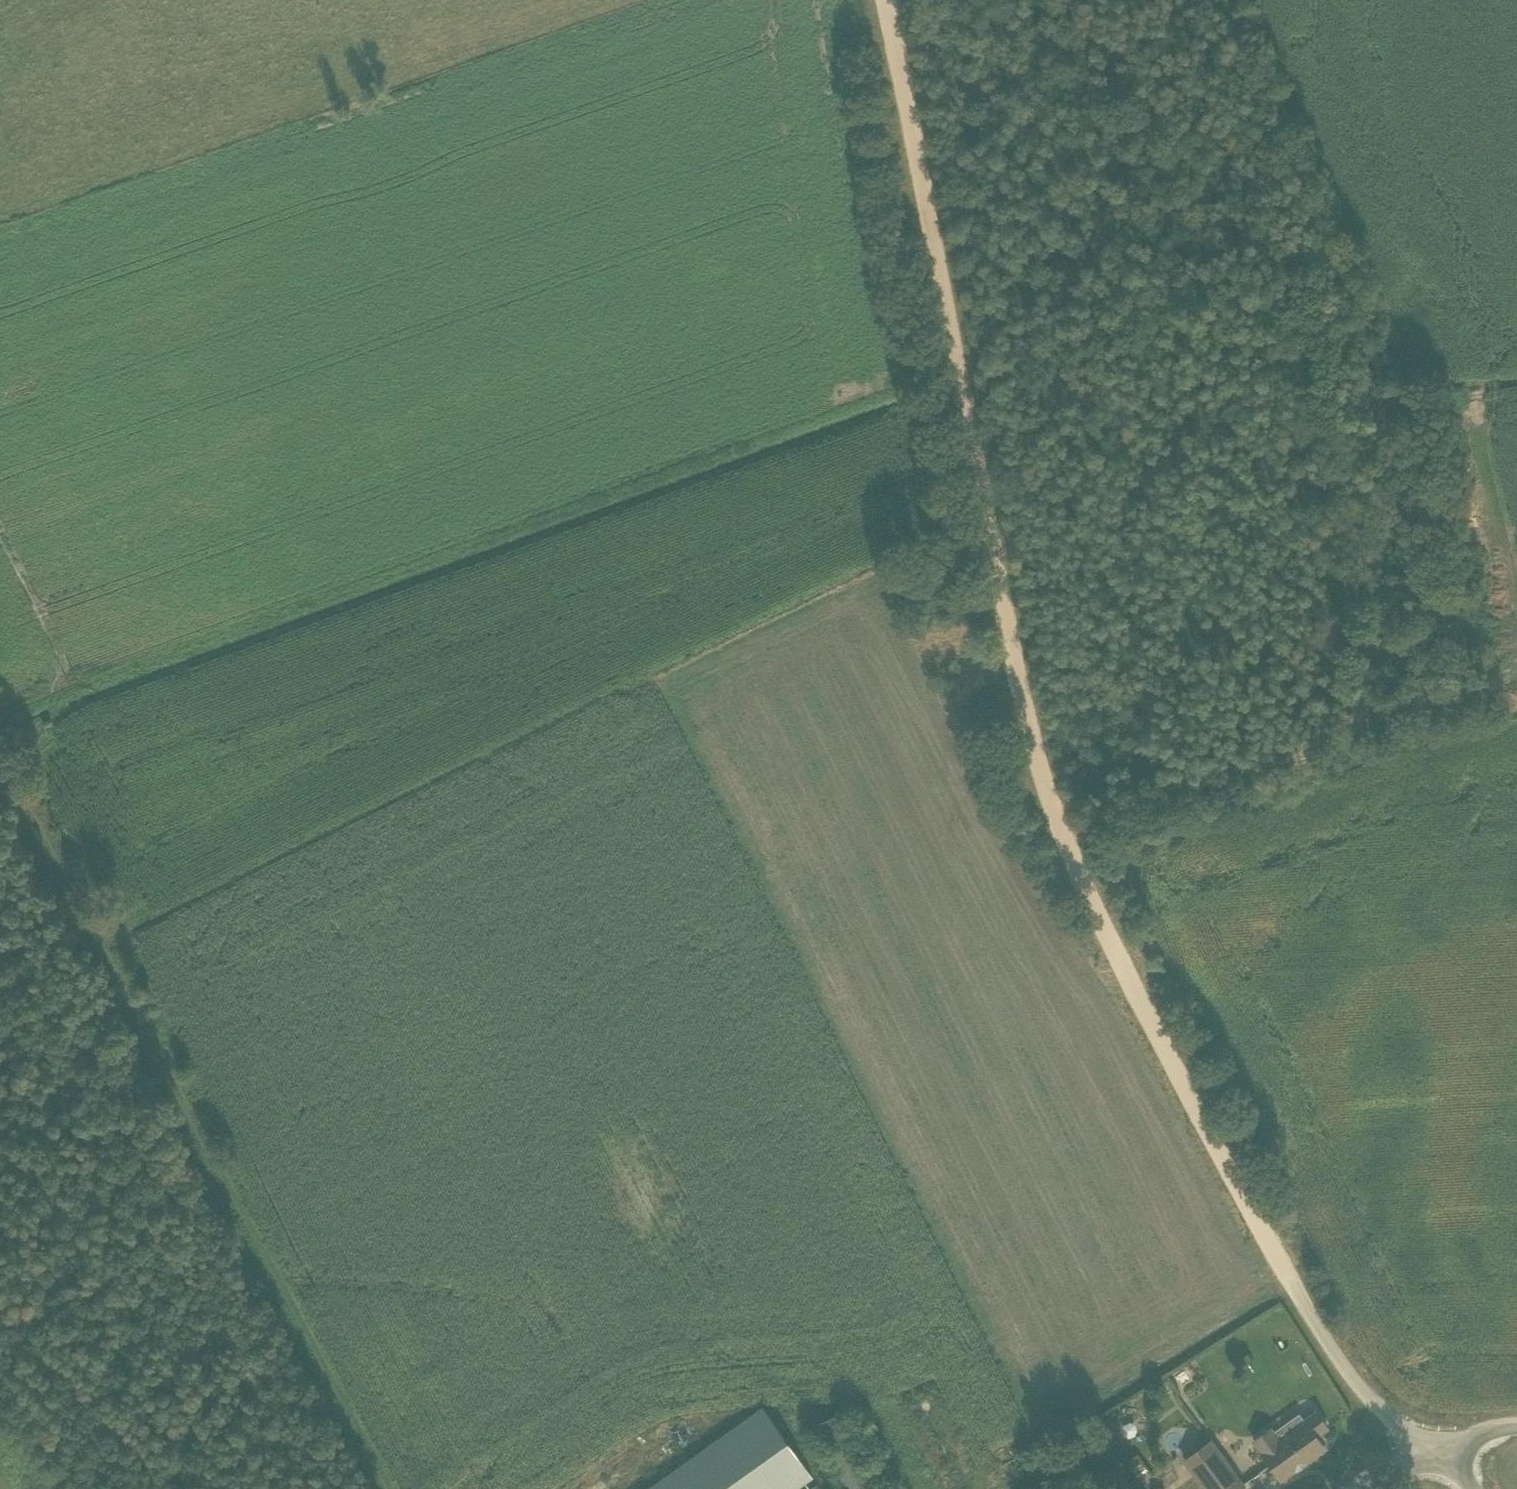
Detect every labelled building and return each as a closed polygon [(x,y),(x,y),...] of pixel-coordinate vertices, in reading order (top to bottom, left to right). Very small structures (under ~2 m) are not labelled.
[(800,1459),(749,1387),(606,1488),(758,1488),(800,1459)] [(844,1488),(881,1488),(846,1412),(815,1426),(844,1488)] [(1263,1453),(1262,1454),(1281,1480),(1295,1469),(1297,1471),(1298,1470),(1295,1466),(1302,1461),(1305,1465),(1306,1465),(1307,1464),(1306,1462),(1325,1448),(1316,1436),(1328,1428),(1316,1412),(1303,1421),(1305,1423),(1279,1441),(1270,1429),(1254,1441),(1263,1453)] [(1244,1487),(1211,1441),(1185,1460),(1206,1488),(1240,1488),(1244,1487)]
